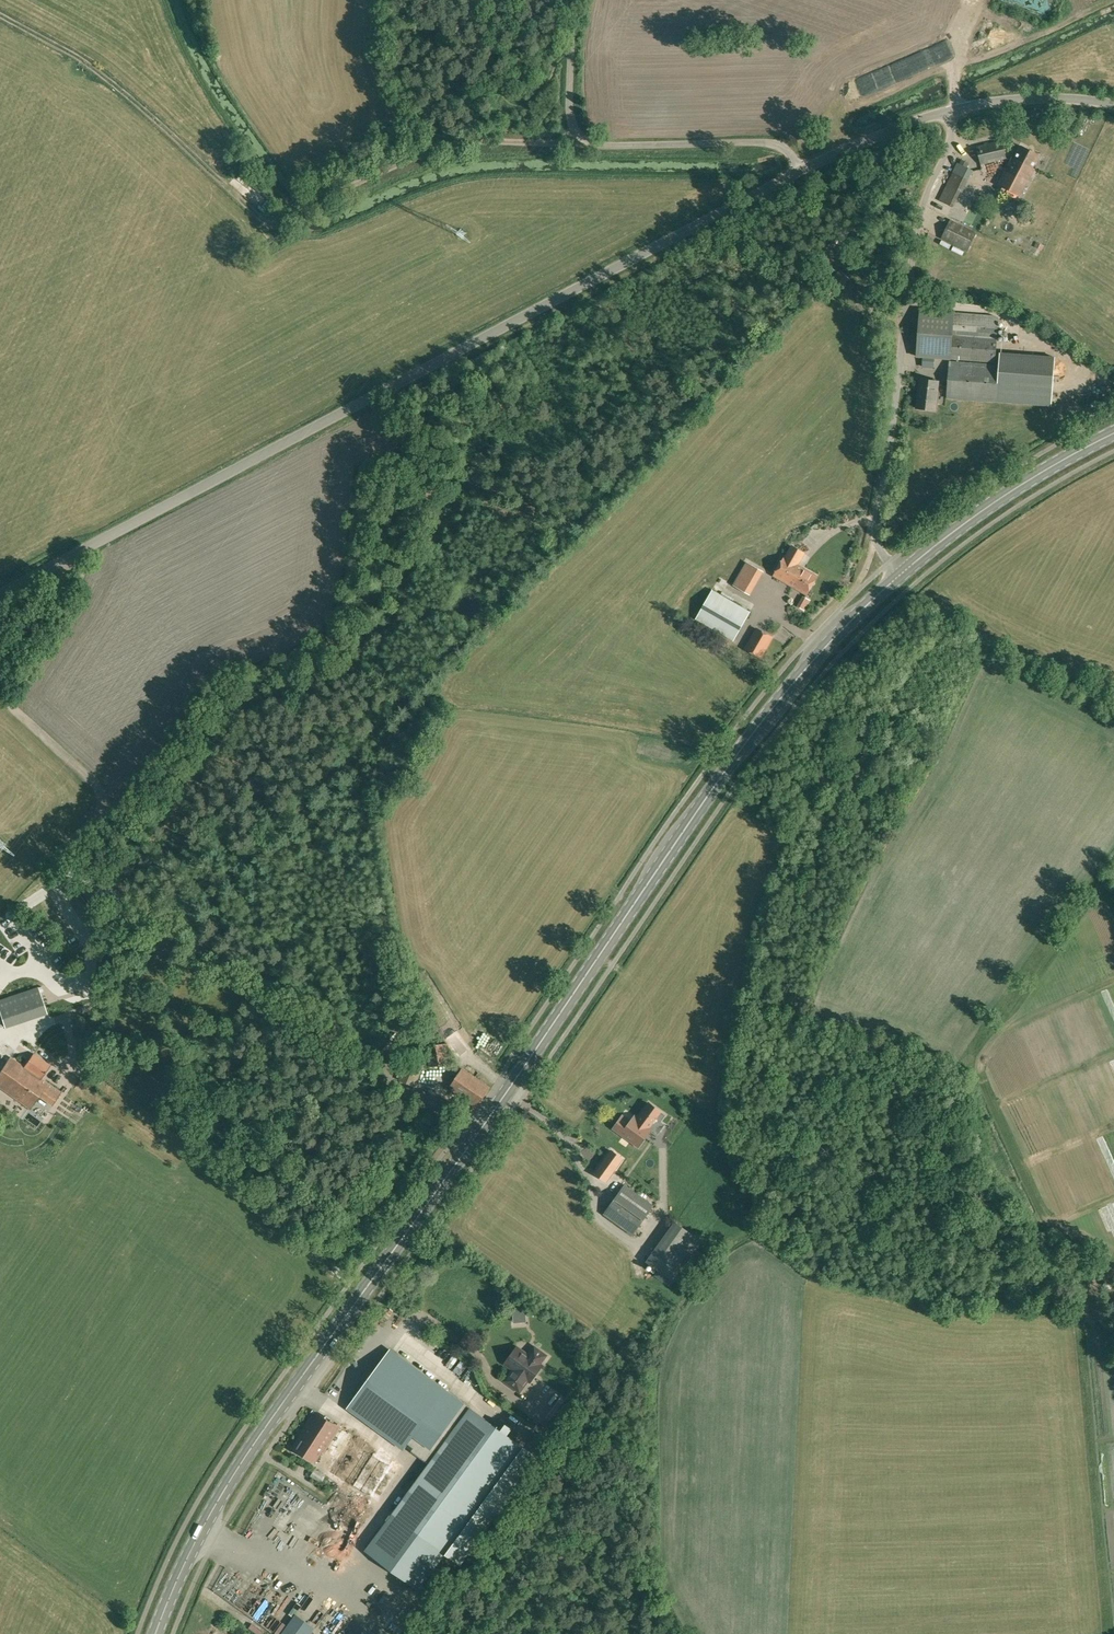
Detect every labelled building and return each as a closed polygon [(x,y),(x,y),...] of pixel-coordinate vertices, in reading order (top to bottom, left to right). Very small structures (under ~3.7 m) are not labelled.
[(1006,158),(1002,141),(977,147),(981,164),(1006,158)] [(1032,167),(1039,155),(1021,146),(1015,158),(1013,157),(998,184),(1020,196),(1034,169),(1032,167)] [(972,170),(958,163),(940,200),(952,206),(960,191),(962,192),(972,170)] [(951,220),(942,238),(967,250),(976,232),(951,220)] [(920,310),(917,356),(957,359),(996,362),(999,315),(955,312),(955,313),(920,310)] [(947,397),(958,398),(958,399),(1051,406),(1055,358),(1001,354),(1000,364),(961,362),(950,361),(947,397)] [(935,410),(939,381),(920,379),(916,408),(935,410)] [(807,594),(817,576),(797,565),(804,553),(792,546),(785,558),(784,557),(773,575),(807,594)] [(746,566),(734,585),(749,594),(763,571),(756,568),(747,562),(746,566)] [(750,611),(712,590),(696,619),(734,640),(750,611)] [(808,610),(815,600),(810,596),(802,606),(808,610)] [(772,637),(757,628),(746,648),(761,657),(772,637)] [(0,1000),(0,1012),(5,1026),(47,1012),(38,987),(0,1000)] [(420,1041),(429,1040),(425,1009),(417,1010),(420,1041)] [(429,1066),(451,1064),(448,1043),(427,1045),(429,1066)] [(61,1092),(41,1078),(51,1065),(34,1053),(24,1066),(10,1057),(0,1071),(0,1087),(30,1108),(39,1095),(53,1105),(61,1092)] [(476,1107),(490,1087),(462,1068),(449,1088),(476,1107)] [(660,1122),(665,1115),(661,1112),(659,1110),(649,1103),(638,1118),(635,1116),(631,1122),(623,1116),(621,1119),(614,1128),(638,1146),(644,1138),(651,1128),(650,1127),(652,1125),(656,1119),(660,1122)] [(606,1181),(611,1174),(619,1163),(613,1159),(608,1156),(596,1173),(606,1181)] [(653,1205),(625,1185),(605,1213),(633,1233),(653,1205)] [(659,1222),(667,1207),(662,1204),(653,1219),(659,1222)] [(703,1241),(676,1222),(648,1261),(675,1280),(703,1241)] [(517,1347),(505,1363),(513,1369),(505,1381),(520,1391),(528,1380),(530,1381),(542,1365),(540,1364),(546,1355),(534,1346),(528,1355),(517,1347)] [(391,1350),(348,1408),(353,1412),(402,1448),(413,1434),(438,1452),(470,1408),(445,1390),(396,1353),(391,1350)] [(448,1362),(455,1369),(463,1361),(457,1354),(448,1362)] [(571,1405),(561,1398),(547,1417),(557,1425),(571,1405)] [(392,1514),(366,1550),(419,1589),(446,1552),(460,1563),(537,1457),(523,1447),(523,1446),(507,1435),(501,1430),(470,1408),(438,1452),(392,1514)] [(377,1501),(400,1464),(376,1450),(376,1449),(315,1413),(301,1435),(302,1436),(294,1449),(315,1462),(321,1453),(325,1455),(327,1452),(337,1458),(329,1470),(377,1501)] [(553,1430),(538,1419),(533,1426),(548,1437),(553,1430)] [(501,1430),(507,1435),(512,1428),(506,1423),(501,1430)] [(326,1482),(329,1473),(319,1471),(317,1479),(326,1482)] [(299,1499),(302,1491),(295,1488),(290,1501),(309,1510),(314,1498),(308,1495),(306,1501),(299,1499)] [(343,1524),(347,1518),(335,1509),(328,1519),(332,1522),(334,1518),(343,1524)] [(383,1572),(377,1587),(383,1590),(390,1575),(383,1572)] [(408,1604),(415,1610),(420,1605),(413,1598),(408,1604)] [(274,1626),(286,1633),(295,1633),(297,1630),(280,1618),(274,1626)]
